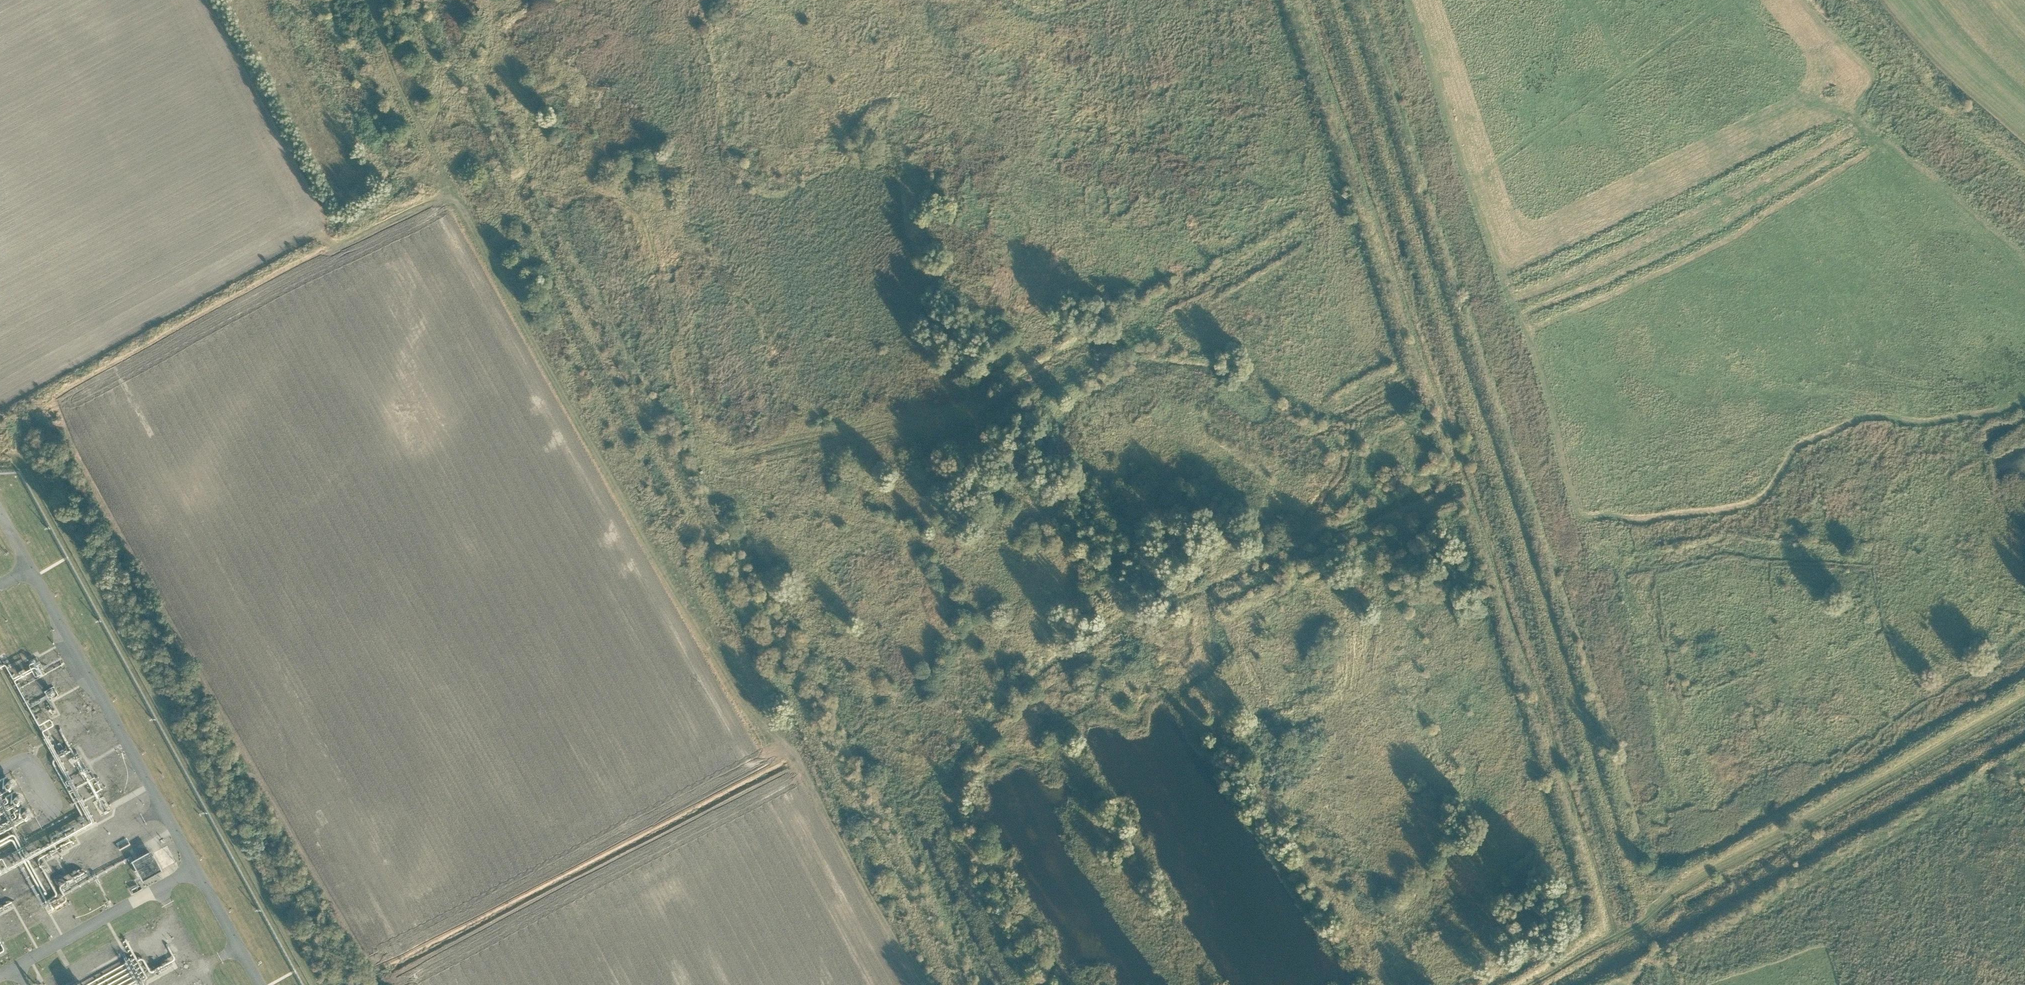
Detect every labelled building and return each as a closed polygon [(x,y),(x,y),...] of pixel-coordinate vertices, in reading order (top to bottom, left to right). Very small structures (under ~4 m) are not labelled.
[(153,851),(133,862),(134,863),(145,883),(164,872),(153,851)]
